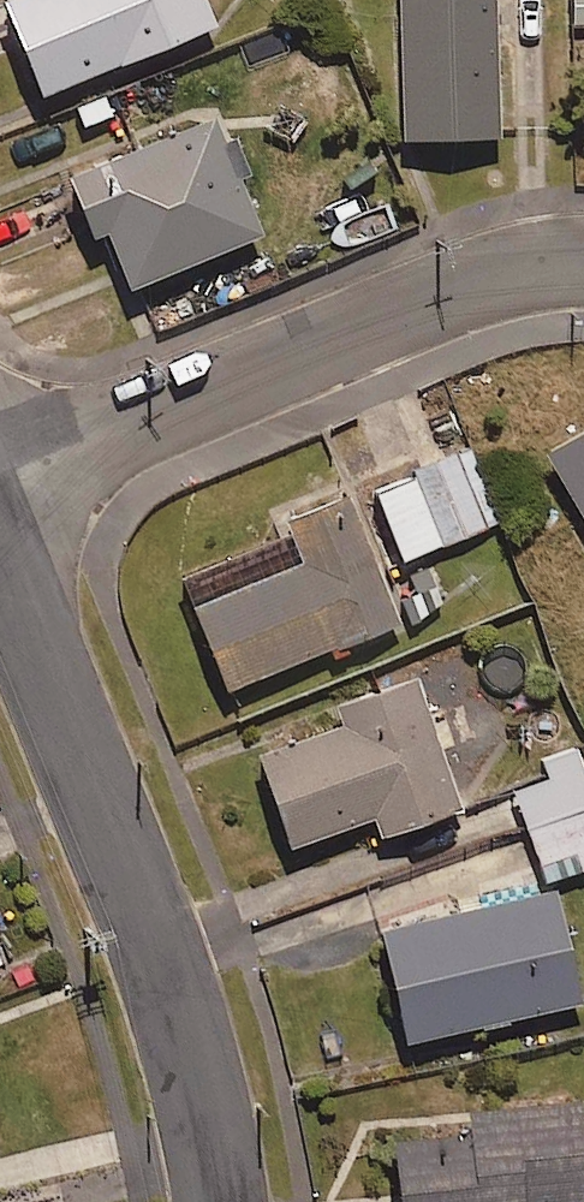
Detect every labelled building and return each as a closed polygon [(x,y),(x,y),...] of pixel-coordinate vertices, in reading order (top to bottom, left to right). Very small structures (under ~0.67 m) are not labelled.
[(38,91),(210,22),(201,0),(0,0),(38,91)] [(399,135),(495,133),(492,0),(396,0),(399,135)] [(212,112),(62,170),(88,235),(105,228),(126,282),(258,230),(212,112)] [(540,451),(583,525),(583,425),(540,451)] [(412,474),(375,488),(400,555),(482,524),(476,508),(488,503),(467,447),(455,451),(453,447),(408,463),(412,474)] [(298,555),(185,601),(221,689),(393,621),(341,491),(282,515),(298,555)] [(335,720),(253,749),(285,840),(371,811),(378,833),(461,804),(414,670),(328,700),(335,720)] [(508,787),(521,823),(583,801),(583,741),(537,757),(543,775),(508,787)] [(521,823),(540,880),(583,864),(583,801),(521,823)] [(550,887),(374,927),(400,1041),(576,1001),(550,887)] [(390,1138),(395,1201),(541,1201),(583,1198),(583,1156),(579,1096),(464,1107),(466,1131),(390,1138)]
